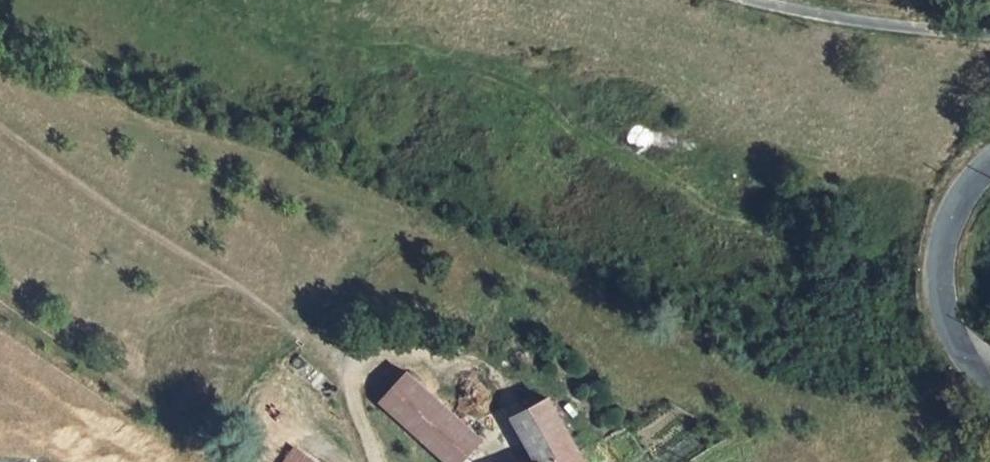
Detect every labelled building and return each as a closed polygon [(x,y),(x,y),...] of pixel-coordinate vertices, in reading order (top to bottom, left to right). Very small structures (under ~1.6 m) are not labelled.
[(407,372),(380,403),(447,461),(462,461),(482,439),(407,372)] [(577,452),(554,412),(521,432),(540,461),(583,461),(577,452)] [(292,448),(284,461),(314,461),(292,448)]
